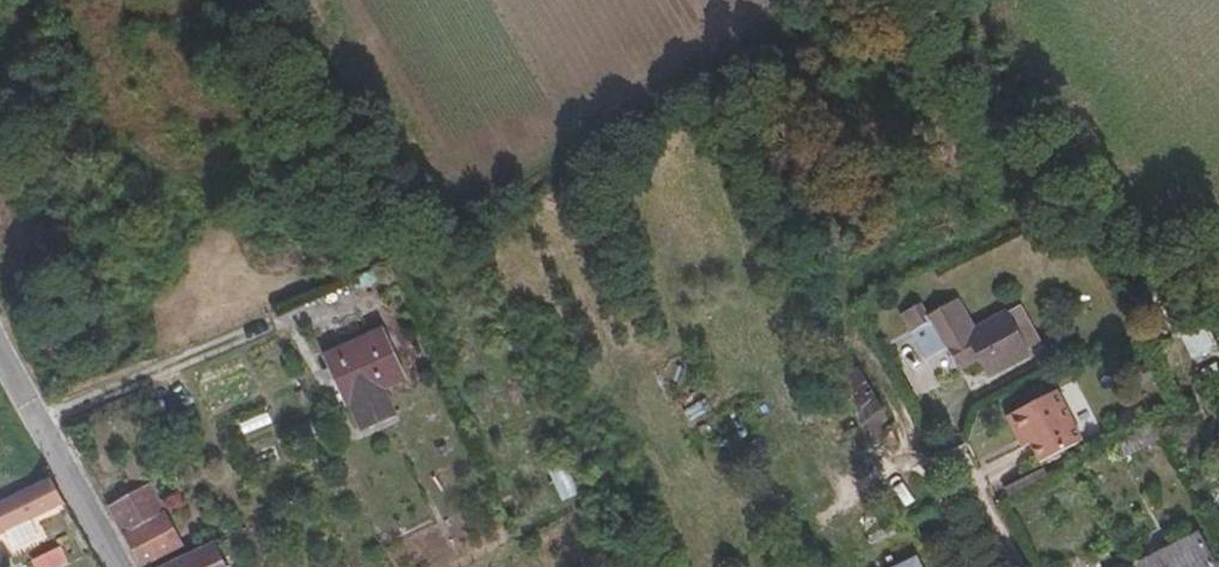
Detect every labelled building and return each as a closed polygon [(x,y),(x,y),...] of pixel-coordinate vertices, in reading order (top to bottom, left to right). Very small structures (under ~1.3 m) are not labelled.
[(1171,278),(1147,291),(1187,368),(1211,355),(1171,278)] [(985,381),(1027,358),(1007,319),(954,346),(938,314),(924,320),(918,307),(900,317),(909,334),(923,327),(937,355),(945,351),(954,370),(974,360),(985,381)] [(326,362),(346,412),(358,439),(395,423),(384,395),(408,384),(387,335),(326,362)] [(833,382),(858,429),(881,417),(857,370),(833,382)] [(1054,401),(1005,426),(1016,449),(1025,445),(1030,453),(1040,473),(1081,451),(1054,401)] [(1150,431),(1135,439),(1143,455),(1158,447),(1150,431)] [(1021,458),(1030,453),(1025,445),(1016,449),(1021,458)] [(62,504),(48,480),(43,482),(0,504),(0,534),(62,504)] [(123,539),(163,515),(146,485),(106,508),(123,539)] [(163,515),(123,539),(139,566),(149,566),(182,548),(163,515)] [(1192,539),(1139,566),(1207,566),(1192,539)] [(213,546),(168,566),(223,566),(213,546)] [(69,565),(60,547),(29,563),(31,566),(65,566),(69,565)]
